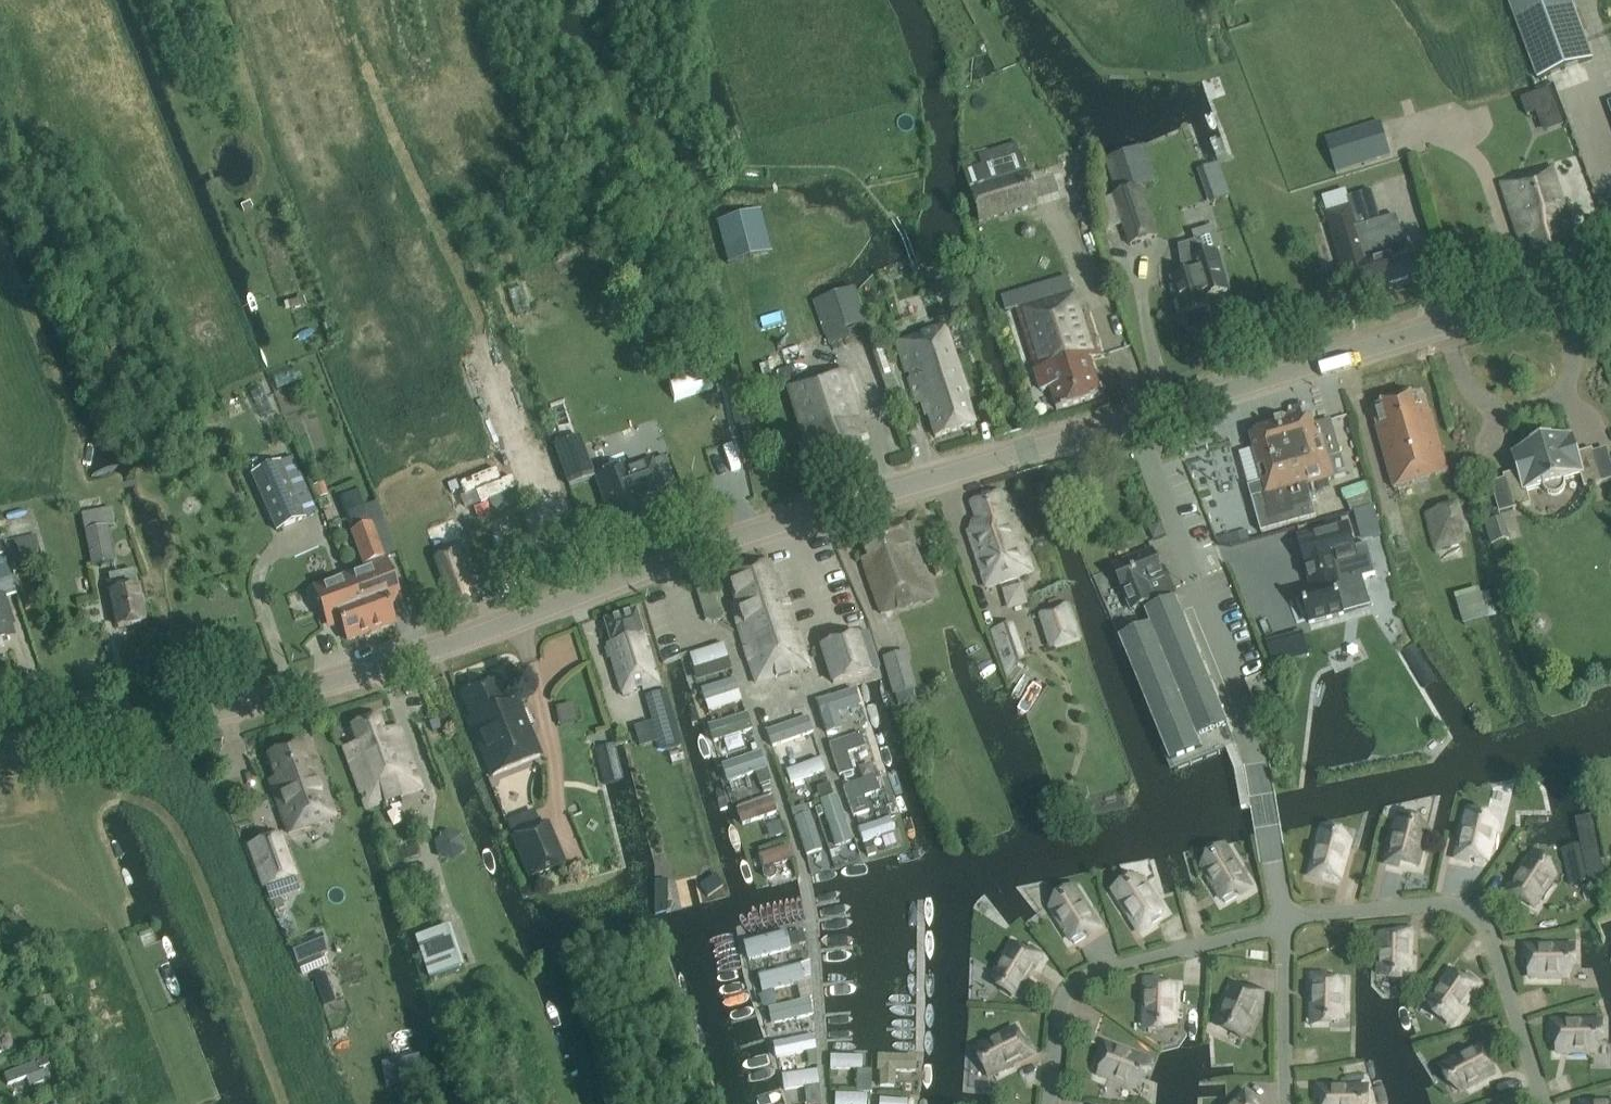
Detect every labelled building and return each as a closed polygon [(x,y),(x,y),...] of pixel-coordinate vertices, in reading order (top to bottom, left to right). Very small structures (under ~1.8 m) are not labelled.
[(1570,0),(1508,0),(1538,80),(1593,60),(1570,0)] [(1336,174),(1392,156),(1381,121),(1325,138),(1336,174)] [(978,225),(1037,207),(1020,153),(962,170),(978,225)] [(1577,250),(1567,221),(1569,220),(1552,168),(1501,184),(1518,235),(1528,232),(1539,263),(1577,250)] [(1111,197),(1128,248),(1156,238),(1140,188),(1111,197)] [(1351,207),(1327,214),(1343,266),(1336,268),(1342,285),(1356,281),(1359,293),(1415,276),(1407,251),(1397,217),(1381,222),(1371,191),(1348,198),(1351,207)] [(1207,306),(1205,299),(1228,292),(1231,291),(1219,252),(1219,251),(1221,250),(1214,227),(1195,233),(1198,243),(1181,248),(1189,275),(1183,277),(1173,280),(1183,313),(1207,306)] [(838,293),(812,302),(824,335),(864,320),(858,304),(852,287),(838,293)] [(1057,410),(1102,396),(1090,359),(1101,356),(1087,310),(1077,311),(1072,293),(1016,309),(1036,371),(1035,371),(1041,392),(1050,390),(1057,410)] [(974,425),(965,394),(968,393),(950,344),(951,344),(945,327),(896,344),(919,412),(921,419),(928,416),(935,438),(974,425)] [(864,436),(860,422),(845,372),(789,390),(803,440),(808,454),(821,449),(828,471),(864,460),(857,438),(864,436)] [(1448,474),(1431,412),(1427,413),(1422,395),(1373,409),(1374,428),(1376,428),(1393,490),(1448,474)] [(1263,484),(1248,488),(1252,506),(1260,534),(1267,532),(1316,518),(1314,512),(1311,501),(1306,484),(1328,477),(1323,459),(1341,453),(1337,440),(1332,421),(1314,426),(1314,425),(1313,425),(1310,415),(1261,428),(1261,429),(1256,430),(1252,437),(1253,442),(1252,442),(1263,484)] [(751,442),(750,433),(742,435),(743,444),(751,442)] [(579,437),(552,447),(566,484),(593,474),(579,437)] [(1543,488),(1543,489),(1547,493),(1549,494),(1552,495),(1554,495),(1556,495),(1558,494),(1561,492),(1563,489),(1564,486),(1564,484),(1564,483),(1580,478),(1584,492),(1602,487),(1593,453),(1579,457),(1574,438),(1554,443),(1553,442),(1532,448),(1532,449),(1512,454),(1517,473),(1503,477),(1512,511),(1530,507),(1526,493),(1543,488)] [(267,466),(263,456),(241,465),(245,474),(267,466)] [(250,474),(275,533),(306,519),(280,461),(250,474)] [(615,530),(616,533),(645,522),(636,497),(661,489),(652,461),(626,470),(625,467),(595,477),(609,513),(603,516),(609,532),(615,530)] [(1013,517),(1010,518),(1001,493),(971,503),(979,528),(968,532),(986,588),(1032,573),(1013,517)] [(22,530),(23,507),(0,506),(0,529),(22,530)] [(1466,543),(1457,507),(1426,515),(1435,550),(1466,543)] [(113,562),(106,529),(112,527),(108,509),(79,516),(83,533),(85,532),(92,567),(113,562)] [(933,599),(912,543),(908,545),(901,524),(860,536),(866,557),(861,559),(881,614),(933,599)] [(351,533),(363,565),(384,558),(372,525),(351,533)] [(419,539),(440,596),(474,584),(452,526),(419,539)] [(1348,526),(1298,539),(1312,591),(1302,594),(1310,623),(1343,615),(1340,601),(1367,594),(1363,579),(1362,578),(1375,574),(1367,544),(1354,548),(1348,526)] [(41,559),(35,535),(13,541),(20,565),(41,559)] [(4,593),(14,590),(0,548),(0,594),(4,593)] [(1144,585),(1163,577),(1153,552),(1114,568),(1132,612),(1155,602),(1153,597),(1149,598),(1144,585)] [(808,668),(782,588),(777,589),(769,563),(727,577),(736,603),(731,605),(756,684),(808,668)] [(394,624),(380,586),(372,564),(349,573),(370,633),(394,624)] [(143,623),(136,587),(133,572),(108,576),(111,592),(118,628),(143,623)] [(341,625),(347,641),(370,633),(349,573),(310,587),(326,631),(341,625)] [(1487,616),(1482,590),(1449,596),(1454,623),(1487,616)] [(841,591),(826,597),(832,611),(847,604),(841,591)] [(8,633),(0,612),(6,610),(1,597),(0,597),(0,636),(8,633)] [(1151,625),(1120,638),(1123,646),(1171,763),(1203,750),(1198,737),(1207,733),(1227,725),(1176,601),(1146,613),(1151,625)] [(1069,606),(1044,615),(1055,648),(1080,640),(1069,606)] [(658,686),(635,611),(604,621),(610,644),(607,645),(622,696),(658,686)] [(870,673),(867,665),(872,663),(866,647),(860,649),(855,636),(821,648),(834,685),(852,680),(870,673)] [(1437,681),(1414,643),(1402,651),(1425,689),(1437,681)] [(883,658),(894,695),(912,690),(915,689),(905,652),(883,658)] [(492,777),(540,757),(518,703),(504,709),(494,684),(463,697),(473,722),(471,727),(492,777)] [(849,689),(812,703),(824,734),(860,720),(849,689)] [(653,731),(657,730),(662,751),(679,745),(674,725),(665,691),(643,697),(653,731)] [(573,720),(570,705),(551,710),(555,724),(573,720)] [(709,741),(745,727),(740,712),(703,726),(709,741)] [(344,749),(366,810),(420,790),(398,728),(384,733),(378,717),(351,727),(357,744),(344,749)] [(773,762),(791,757),(786,740),(806,734),(801,718),(764,729),(773,762)] [(854,736),(824,745),(828,758),(858,749),(854,736)] [(793,756),(811,748),(807,737),(788,744),(793,756)] [(270,783),(288,835),(335,818),(316,766),(309,769),(301,745),(268,757),(276,780),(270,783)] [(783,787),(821,773),(815,759),(777,774),(783,787)] [(522,768),(485,779),(495,812),(532,800),(522,768)] [(862,811),(858,800),(875,794),(869,777),(837,788),(847,816),(862,811)] [(785,792),(788,802),(806,795),(802,785),(785,792)] [(1095,809),(1116,808),(1115,792),(1094,794),(1095,809)] [(814,817),(829,857),(848,851),(833,810),(814,817)] [(779,833),(773,811),(738,820),(744,842),(779,833)] [(1467,815),(1456,859),(1469,862),(1470,857),(1488,862),(1496,830),(1483,827),(1485,820),(1467,815)] [(1591,817),(1576,820),(1590,891),(1606,888),(1591,817)] [(854,846),(889,834),(884,819),(849,830),(854,846)] [(1397,820),(1386,864),(1399,867),(1400,863),(1418,867),(1426,835),(1413,832),(1415,825),(1397,820)] [(530,879),(557,868),(565,864),(549,824),(541,828),(513,839),(530,879)] [(790,831),(798,863),(814,859),(806,827),(790,831)] [(444,831),(432,843),(437,860),(453,864),(465,852),(460,835),(444,831)] [(1321,832),(1309,876),(1322,879),(1323,874),(1341,879),(1349,847),(1337,844),(1339,837),(1321,832)] [(279,835),(248,845),(263,888),(265,887),(294,877),(279,835)] [(781,845),(758,847),(759,865),(783,863),(781,845)] [(1227,850),(1211,860),(1215,866),(1204,872),(1221,901),(1237,891),(1239,895),(1251,888),(1227,850)] [(1530,857),(1505,894),(1516,902),(1519,898),(1534,908),(1552,881),(1542,873),(1545,868),(1530,857)] [(1115,895),(1139,933),(1150,926),(1147,922),(1163,912),(1145,884),(1134,891),(1131,885),(1115,895)] [(1100,928),(1076,891),(1060,901),(1064,906),(1053,913),(1071,941),(1086,932),(1089,936),(1100,928)] [(415,937),(428,978),(462,967),(449,926),(415,937)] [(1410,976),(1411,931),(1397,931),(1397,936),(1379,936),(1379,969),(1391,969),(1391,976),(1410,976)] [(1002,985),(1018,995),(1042,957),(1031,950),(1028,954),(1013,944),(995,972),(1006,979),(1002,985)] [(1569,946),(1524,947),(1525,960),(1529,960),(1529,978),(1562,978),(1562,965),(1569,965),(1569,946)] [(317,950),(287,958),(293,978),(323,970),(317,950)] [(1453,1023),(1479,986),(1468,978),(1465,982),(1450,971),(1432,999),(1442,1006),(1438,1012),(1453,1023)] [(1325,976),(1312,976),(1311,1021),(1330,1021),(1330,1014),(1343,1014),(1344,981),(1325,981),(1325,976)] [(1158,981),(1144,981),(1143,1026),(1162,1026),(1162,1019),(1175,1020),(1176,986),(1158,986),(1158,981)] [(1245,1035),(1264,994),(1251,988),(1249,993),(1233,985),(1219,1015),(1231,1021),(1228,1027),(1245,1035)] [(1597,1022),(1552,1022),(1552,1035),(1557,1035),(1557,1053),(1590,1053),(1590,1040),(1597,1040),(1597,1022)] [(993,1075),(1034,1055),(1027,1043),(1023,1045),(1015,1029),(985,1044),(991,1055),(985,1059),(993,1075)] [(775,1035),(779,1060),(809,1054),(805,1030),(775,1035)] [(1147,1060),(1105,1044),(1101,1057),(1105,1059),(1099,1076),(1130,1087),(1134,1075),(1141,1078),(1147,1060)] [(1491,1056),(1484,1044),(1445,1065),(1453,1081),(1460,1078),(1466,1090),(1495,1074),(1486,1058),(1491,1056)] [(915,1070),(915,1059),(882,1059),(882,1070),(883,1070),(882,1086),(896,1086),(896,1070),(915,1070)] [(1336,1064),(1338,1076),(1358,1073),(1356,1061),(1336,1064)] [(0,1074),(0,1099),(1,1101),(17,1094),(15,1089),(34,1081),(27,1064),(0,1074)] [(1318,1088),(1318,1101),(1323,1101),(1323,1103),(1363,1103),(1363,1088),(1318,1088)] [(901,1095),(871,1092),(870,1103),(900,1103),(901,1095)] [(1244,1094),(1234,1103),(1253,1103),(1254,1103),(1244,1094)]
